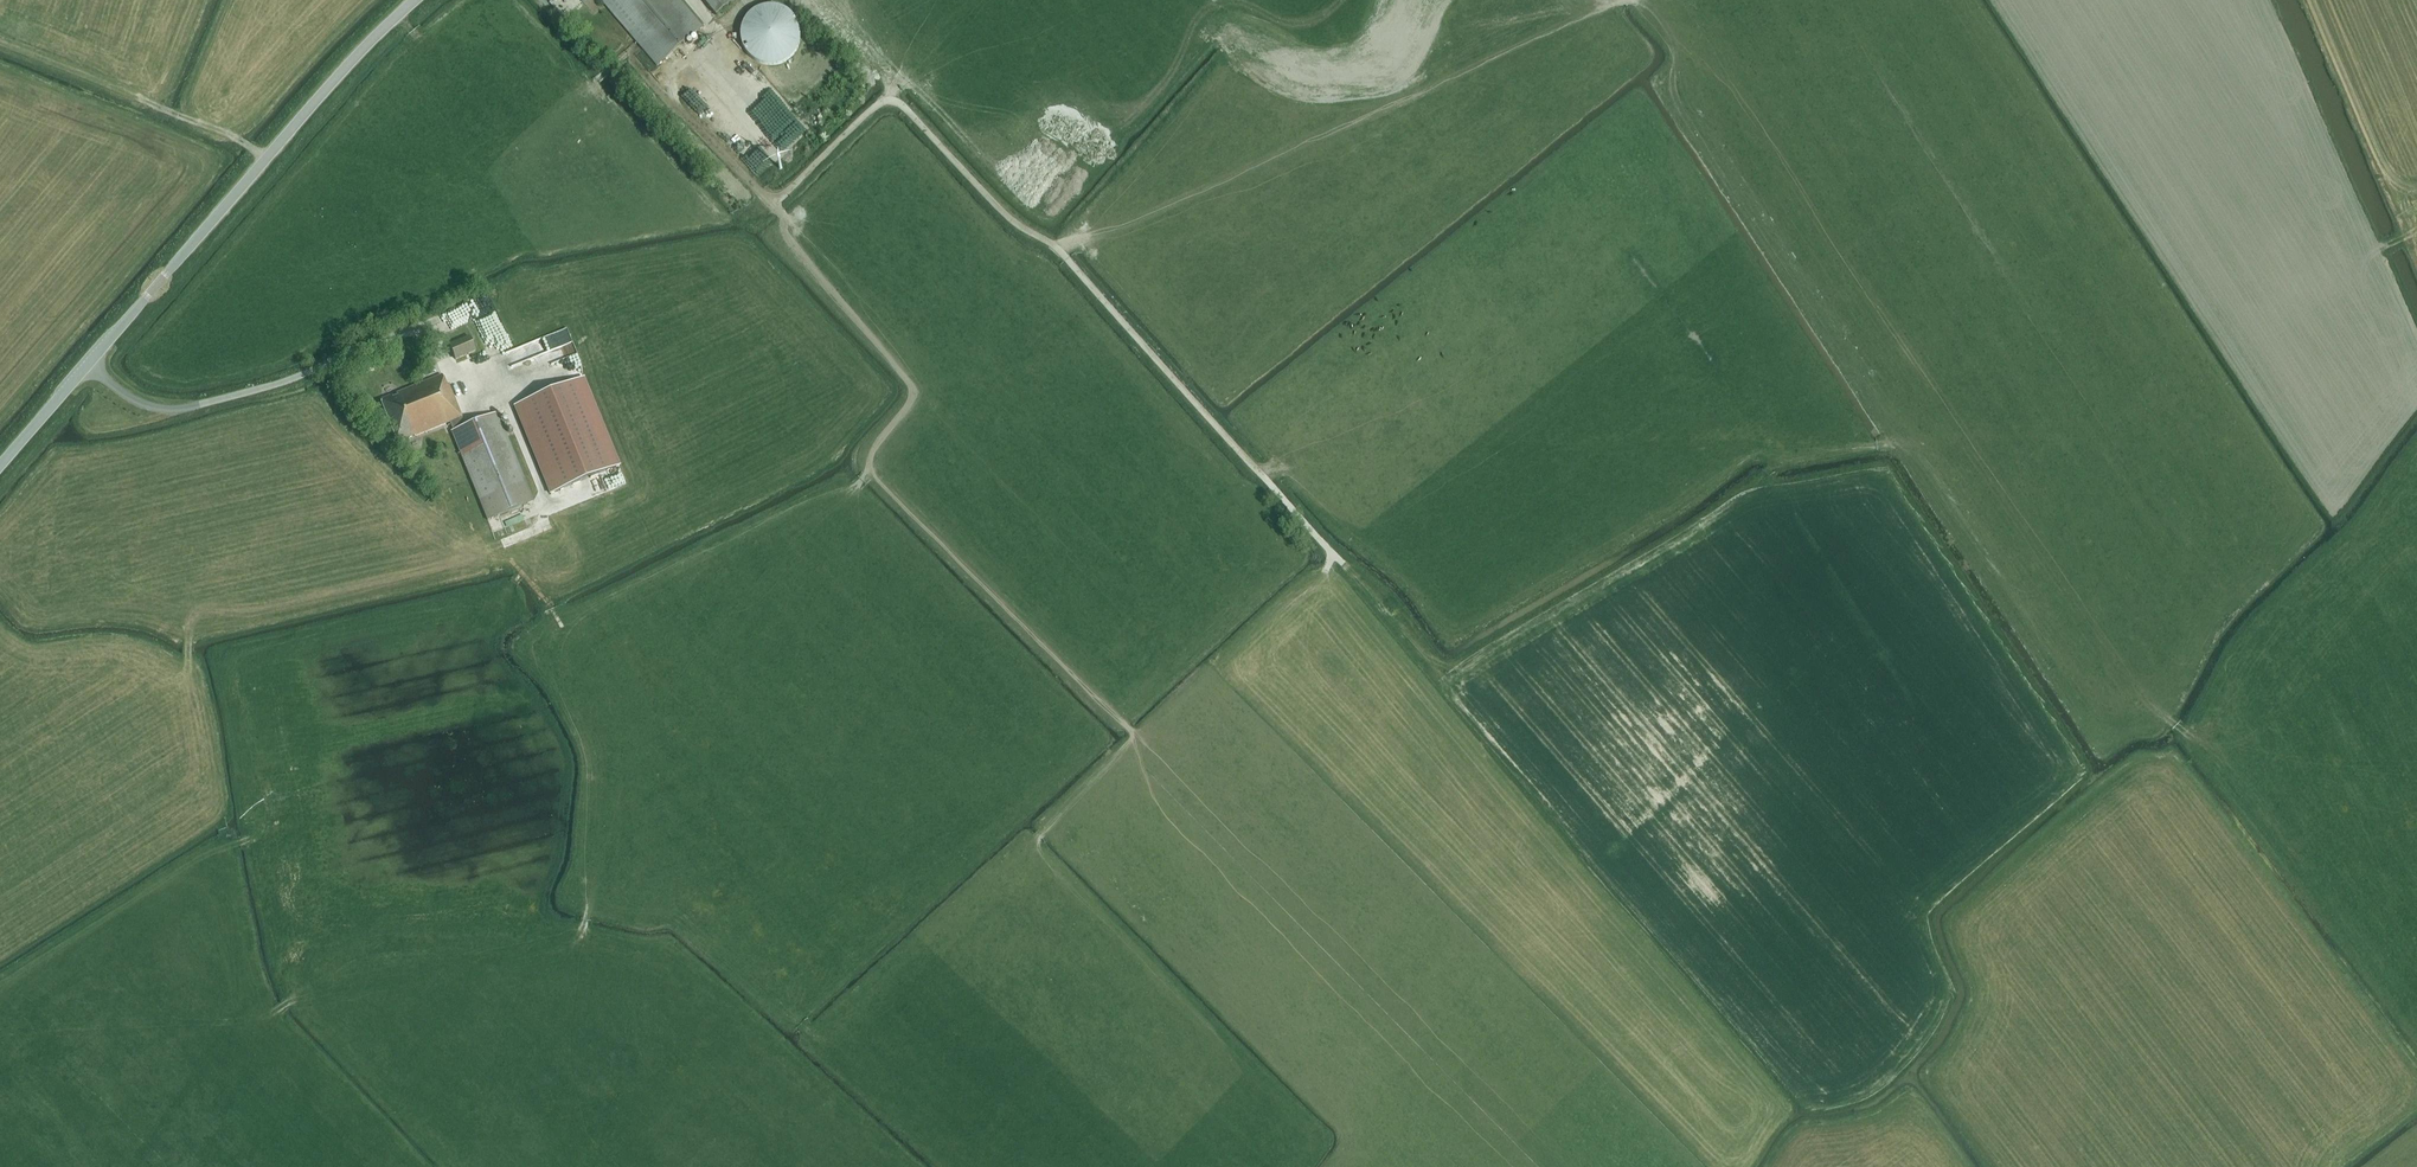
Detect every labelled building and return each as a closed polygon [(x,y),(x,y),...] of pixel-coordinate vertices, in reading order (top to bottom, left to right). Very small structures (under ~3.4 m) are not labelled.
[(657,66),(703,27),(680,0),(601,0),(657,66)] [(717,15),(735,0),(704,0),(717,15)] [(754,53),(758,54),(761,55),(764,55),(767,54),(773,50),(775,49),(777,45),(779,42),(780,38),(780,34),(779,30),(777,25),(774,22),(771,19),(766,17),(762,17),(757,18),(753,20),(748,22),(745,25),(743,30),(743,34),(743,39),(745,44),(746,47),(750,51),(754,53)] [(449,344),(456,359),(475,351),(469,336),(449,344)] [(465,425),(449,385),(447,386),(442,375),(396,394),(397,396),(393,398),(392,395),(381,400),(381,402),(397,441),(398,443),(450,422),(453,430),(450,431),(479,501),(487,520),(534,501),(526,482),(497,412),(465,425)] [(618,466),(583,378),(515,406),(550,494),(618,466)]
